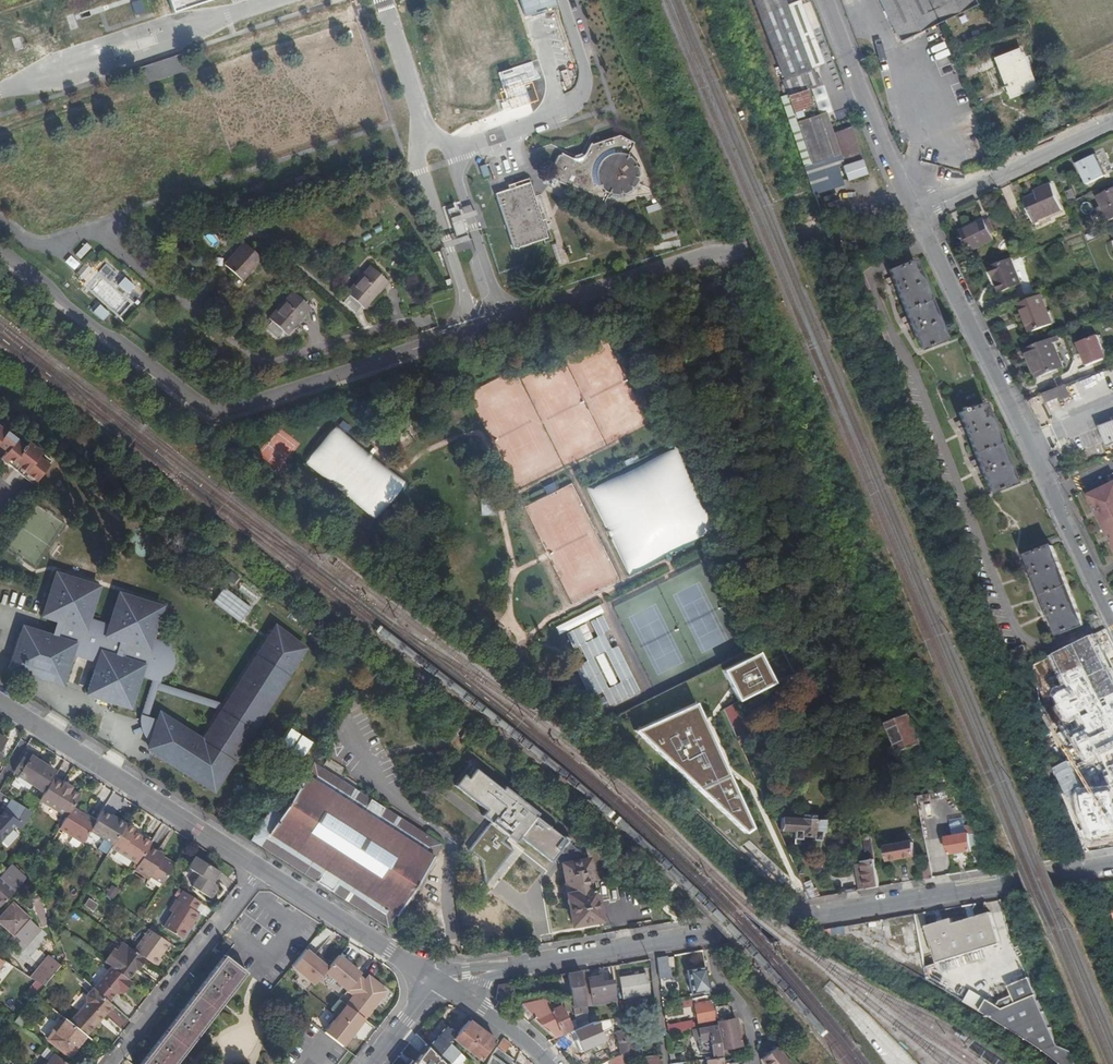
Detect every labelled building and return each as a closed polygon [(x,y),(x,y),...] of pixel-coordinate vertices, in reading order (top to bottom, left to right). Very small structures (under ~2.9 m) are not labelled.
[(144,11),(141,0),(131,0),(134,13),(144,11)] [(784,77),(813,66),(823,62),(800,0),(798,0),(786,5),(784,0),(755,0),(784,77)] [(900,42),(977,6),(974,0),(880,0),(900,42)] [(1035,87),(1018,46),(990,57),(1007,99),(1035,87)] [(193,69),(187,52),(141,69),(146,85),(193,69)] [(784,77),(791,95),(809,88),(820,84),(813,66),(784,77)] [(789,96),(799,121),(818,113),(809,88),(791,95),(789,96)] [(799,121),(790,124),(810,178),(861,158),(849,127),(835,132),(826,110),(818,113),(799,121)] [(620,137),(589,147),(587,155),(584,156),(583,154),(573,157),(571,161),(569,161),(562,158),(555,160),(545,180),(601,208),(610,193),(612,201),(619,201),(623,195),(627,198),(633,194),(634,191),(637,192),(640,183),(637,180),(640,177),(639,171),(635,170),(637,164),(630,156),(625,159),(632,145),(620,137)] [(1096,154),(1079,162),(1087,181),(1105,173),(1096,154)] [(486,164),(480,166),(483,177),(490,176),(486,164)] [(538,216),(525,180),(504,187),(505,190),(493,194),(513,252),(540,242),(542,247),(551,244),(541,215),(538,216)] [(1061,210),(1049,180),(1029,187),(1031,191),(1021,193),(1032,220),(1061,210)] [(1095,195),(1107,218),(1112,214),(1112,186),(1095,195)] [(1072,187),(1066,190),(1071,202),(1076,199),(1072,187)] [(660,202),(645,206),(647,212),(661,209),(660,202)] [(454,208),(444,212),(454,241),(464,237),(459,222),(457,216),(454,208)] [(472,211),(457,216),(459,222),(474,216),(472,211)] [(993,241),(983,218),(957,228),(967,252),(993,241)] [(454,241),(440,246),(441,250),(466,242),(464,237),(454,241)] [(266,257),(247,240),(226,265),(244,281),(266,257)] [(80,258),(91,247),(85,242),(75,254),(80,258)] [(550,246),(557,260),(564,256),(557,242),(550,246)] [(1022,284),(1011,256),(985,266),(994,293),(1022,284)] [(890,269),(892,276),(887,278),(893,288),(897,286),(908,315),(902,317),(908,327),(912,325),(921,348),(946,338),(914,260),(890,269)] [(107,261),(97,271),(91,264),(77,279),(118,319),(134,302),(127,295),(134,287),(107,261)] [(347,295),(365,312),(389,285),(371,268),(347,295)] [(298,286),(269,317),(288,335),(317,304),(298,286)] [(1054,321),(1043,293),(1015,305),(1025,331),(1054,321)] [(110,311),(101,303),(94,311),(103,319),(110,311)] [(1077,342),(1087,366),(1109,357),(1099,333),(1077,342)] [(1061,340),(1059,334),(1021,349),(1032,377),(1066,365),(1057,343),(1061,340)] [(1062,371),(1065,380),(1088,371),(1085,364),(1062,371)] [(445,373),(443,366),(429,370),(431,377),(445,373)] [(1068,391),(1064,380),(1036,391),(1039,399),(1051,394),(1052,397),(1068,391)] [(959,413),(962,419),(957,422),(962,431),(966,430),(977,458),(972,461),(977,470),(981,469),(991,491),(1015,481),(984,403),(959,413)] [(3,455),(0,458),(0,460),(33,485),(51,461),(17,435),(17,436),(8,429),(8,428),(0,422),(0,453),(3,455)] [(1099,428),(1108,448),(1112,446),(1112,422),(1099,428)] [(333,425),(304,463),(377,518),(406,481),(333,425)] [(276,472),(299,443),(279,427),(256,456),(276,472)] [(589,486),(624,570),(710,534),(675,450),(589,486)] [(1099,511),(1112,506),(1112,481),(1089,491),(1099,511)] [(1099,511),(1112,540),(1112,506),(1099,511)] [(735,552),(731,544),(719,550),(723,558),(735,552)] [(1029,556),(1031,562),(1026,565),(1032,574),(1035,573),(1047,601),(1041,604),(1047,613),(1050,612),(1060,634),(1084,625),(1053,547),(1029,556)] [(159,682),(161,677),(166,676),(170,672),(173,668),(174,662),(173,657),(171,652),(169,651),(171,646),(152,640),(163,608),(120,594),(110,625),(106,636),(85,629),(89,618),(99,587),(57,573),(43,616),(57,621),(52,636),(23,627),(10,668),(61,685),(71,655),(74,647),(100,656),(97,663),(87,694),(130,708),(140,676),(153,680),(159,682)] [(237,579),(232,573),(226,578),(231,584),(237,579)] [(251,609),(224,589),(213,603),(240,623),(251,609)] [(608,705),(639,692),(618,645),(610,648),(603,633),(609,630),(599,606),(555,625),(559,635),(565,632),(572,649),(580,646),(586,661),(575,666),(588,696),(602,690),(608,705)] [(110,625),(89,618),(85,629),(106,636),(110,625)] [(860,629),(864,636),(867,635),(872,632),(874,631),(870,625),(860,629)] [(293,667),(304,649),(276,628),(263,649),(267,651),(262,659),(258,657),(228,704),(232,706),(227,714),(223,711),(209,734),(213,736),(208,744),(160,714),(158,720),(151,744),(149,749),(214,790),(232,761),(234,762),(240,753),(238,752),(252,731),(253,732),(259,723),(257,722),(287,675),(289,677),(294,668),(293,667)] [(860,638),(853,642),(856,649),(870,644),(867,635),(864,636),(860,638)] [(1091,637),(1070,647),(1081,671),(1102,661),(1091,637)] [(1011,660),(1027,655),(1023,645),(1008,651),(1011,660)] [(74,647),(71,655),(97,663),(100,656),(74,647)] [(760,651),(725,668),(740,698),(774,681),(760,651)] [(1054,655),(1034,665),(1037,681),(1040,680),(1039,677),(1056,669),(1053,663),(1056,661),(1059,667),(1060,667),(1054,655)] [(1077,680),(1085,700),(1104,694),(1112,691),(1112,687),(1108,670),(1077,680)] [(151,744),(158,720),(148,716),(156,690),(222,711),(224,705),(159,684),(159,682),(153,680),(149,694),(148,693),(142,712),(140,719),(140,722),(140,726),(141,729),(141,732),(143,735),(144,738),(145,740),(149,743),(151,744)] [(1104,694),(1085,700),(1086,703),(1105,697),(1104,694)] [(696,702),(636,729),(747,831),(753,827),(696,702)] [(893,746),(894,746),(896,753),(896,754),(899,753),(900,755),(901,754),(900,752),(920,744),(921,746),(922,745),(909,713),(909,714),(906,706),(884,715),(887,722),(885,723),(885,725),(888,724),(889,727),(887,729),(887,730),(890,729),(896,744),(893,746)] [(1044,722),(1047,738),(1057,737),(1054,719),(1044,722)] [(310,741),(287,727),(273,750),(296,764),(310,741)] [(1091,732),(1065,740),(1071,761),(1097,753),(1091,732)] [(31,755),(28,760),(26,763),(21,759),(14,771),(19,774),(18,775),(41,789),(54,770),(45,764),(39,760),(31,755)] [(276,801),(250,840),(387,927),(395,915),(434,856),(433,856),(440,843),(426,835),(427,834),(312,761),(303,776),(284,806),(276,801)] [(1052,769),(1058,788),(1074,783),(1068,764),(1052,769)] [(462,775),(454,784),(485,809),(481,815),(490,822),(468,850),(482,861),(485,885),(512,850),(501,842),(507,835),(516,841),(519,837),(551,862),(560,850),(554,846),(561,838),(534,817),(537,813),(503,786),(500,789),(474,768),(466,778),(462,775)] [(61,783),(53,777),(39,799),(66,816),(72,805),(74,803),(79,794),(70,788),(72,786),(63,780),(61,783)] [(25,807),(32,811),(39,799),(28,793),(23,803),(27,805),(25,807)] [(1083,802),(1084,805),(1084,809),(1087,823),(1089,825),(1093,827),(1098,828),(1104,826),(1106,822),(1107,820),(1103,798),(1096,800),(1095,796),(1087,797),(1088,801),(1083,802)] [(19,803),(11,798),(3,810),(12,815),(19,803)] [(19,803),(12,815),(3,810),(0,816),(0,838),(15,825),(21,829),(32,811),(25,807),(19,803)] [(78,812),(79,810),(72,805),(66,816),(59,827),(64,829),(82,841),(89,829),(95,819),(85,813),(83,815),(78,812)] [(95,819),(89,829),(101,836),(99,839),(110,846),(123,826),(108,817),(110,815),(101,810),(97,817),(95,819)] [(87,811),(85,813),(95,819),(97,817),(87,811)] [(108,817),(123,826),(124,824),(110,815),(108,817)] [(801,818),(772,817),(778,829),(795,830),(795,837),(801,837),(802,834),(814,835),(814,838),(820,838),(821,831),(824,831),(824,819),(813,818),(813,816),(804,816),(804,817),(801,817),(801,818)] [(134,826),(125,822),(124,824),(123,826),(110,846),(137,862),(148,845),(150,840),(132,829),(134,826)] [(968,833),(946,837),(950,855),(971,851),(968,833)] [(887,847),(889,860),(916,855),(913,842),(887,847)] [(137,862),(134,868),(148,877),(150,874),(162,882),(164,878),(174,863),(156,852),(157,851),(148,845),(137,862)] [(790,857),(792,861),(803,886),(807,884),(805,880),(805,881),(801,872),(802,871),(800,868),(803,867),(797,854),(790,857)] [(211,882),(214,878),(219,871),(195,856),(187,867),(199,874),(191,886),(211,898),(218,886),(211,882)] [(879,887),(874,856),(869,857),(865,858),(866,860),(863,861),(863,862),(865,874),(859,875),(861,890),(879,887)] [(599,919),(589,860),(589,859),(588,859),(562,863),(566,885),(567,895),(567,901),(568,904),(569,906),(572,924),(599,919)] [(857,864),(859,875),(865,874),(863,862),(857,864)] [(933,878),(930,862),(920,863),(923,879),(933,878)] [(14,890),(24,879),(25,878),(11,865),(0,877),(0,905),(14,890)] [(222,873),(219,871),(214,878),(217,880),(222,873)] [(118,891),(112,887),(107,895),(113,899),(118,891)] [(193,910),(200,901),(183,890),(176,899),(175,899),(168,910),(171,912),(162,926),(180,938),(190,923),(191,923),(198,914),(193,910)] [(83,903),(92,909),(97,903),(88,896),(83,903)] [(0,917),(0,921),(14,934),(10,938),(22,950),(40,929),(12,904),(0,917)] [(642,913),(644,926),(660,924),(659,918),(653,919),(652,911),(642,913)] [(990,912),(977,917),(989,946),(1000,943),(990,912)] [(938,963),(989,946),(977,917),(954,924),(952,919),(926,927),(938,963)] [(890,921),(890,937),(904,936),(903,920),(890,921)] [(151,930),(136,951),(148,960),(158,968),(163,960),(161,958),(171,944),(151,930)] [(140,971),(148,960),(136,951),(125,943),(119,952),(116,949),(106,962),(113,967),(116,969),(130,979),(137,969),(140,971)] [(246,972),(225,956),(211,974),(181,1012),(153,1048),(140,1063),(174,1063),(246,972)] [(666,956),(657,958),(659,978),(670,977),(669,967),(668,967),(666,956)] [(35,980),(43,984),(47,978),(57,966),(50,960),(35,980)] [(687,970),(692,993),(709,990),(705,966),(687,970)] [(110,1003),(118,994),(120,990),(122,992),(131,981),(130,979),(116,969),(113,967),(93,988),(110,1003)] [(346,982),(350,982),(348,969),(319,974),(321,986),(325,986),(331,1021),(338,1020),(339,1024),(345,1023),(345,1019),(352,1018),(347,988),(346,982)] [(587,969),(579,970),(584,1005),(616,999),(612,980),(602,982),(600,975),(588,977),(587,969)] [(571,999),(574,1020),(576,1028),(588,1023),(587,1022),(584,1005),(579,970),(567,972),(571,999)] [(558,983),(556,974),(542,977),(543,986),(558,983)] [(645,974),(620,978),(622,994),(635,993),(635,995),(648,993),(645,974)] [(27,992),(33,996),(35,994),(43,984),(36,980),(27,992)] [(131,981),(122,992),(125,994),(134,983),(131,981)] [(494,999),(499,1002),(513,1000),(510,982),(497,985),(496,991),(494,999)] [(113,1005),(112,1005),(110,1003),(93,988),(93,987),(86,995),(86,1003),(70,1021),(86,1034),(87,1036),(113,1005)] [(118,994),(110,1003),(112,1005),(120,995),(118,994)] [(1063,1063),(1072,1063),(1067,1050),(1056,1045),(1034,994),(1015,1002),(1002,1008),(997,1005),(986,999),(980,1009),(1007,1025),(1027,1037),(1054,1056),(1063,1063)] [(1002,1008),(1015,1002),(1013,995),(1000,1000),(997,1005),(1002,1008)] [(533,1020),(554,1038),(572,1030),(568,1022),(559,1003),(552,1006),(551,1004),(549,1005),(548,1001),(541,999),(521,1004),(533,1020)] [(697,1022),(703,1021),(712,1019),(713,1022),(715,1022),(713,1007),(712,1001),(694,1004),(697,1022)] [(741,1046),(738,1027),(729,1028),(728,1019),(732,1019),(729,1004),(713,1007),(715,1022),(716,1024),(719,1040),(725,1038),(727,1049),(741,1046)] [(618,1014),(618,1017),(620,1025),(620,1030),(630,1029),(628,1012),(618,1014)] [(70,1021),(64,1017),(47,1039),(69,1055),(86,1034),(70,1021)] [(729,1028),(738,1027),(736,1018),(732,1019),(728,1019),(729,1028)] [(456,1034),(453,1038),(481,1059),(495,1040),(469,1020),(456,1034)] [(588,1023),(576,1028),(572,1030),(576,1039),(578,1040),(583,1049),(603,1040),(595,1021),(588,1024),(588,1023)] [(667,1025),(668,1033),(692,1029),(690,1021),(667,1025)] [(712,1055),(721,1053),(721,1050),(719,1040),(716,1024),(707,1026),(712,1055)] [(464,1055),(450,1042),(453,1038),(456,1034),(447,1026),(428,1046),(435,1053),(446,1063),(456,1063),(464,1055)] [(619,1055),(621,1063),(629,1063),(627,1053),(633,1052),(630,1029),(620,1030),(615,1031),(618,1047),(619,1055)] [(504,1038),(488,1060),(487,1063),(510,1063),(514,1059),(504,1051),(510,1042),(504,1038)] [(719,1040),(721,1050),(727,1049),(725,1038),(719,1040)] [(775,1046),(760,1058),(764,1063),(790,1063),(775,1046)] [(610,1049),(612,1058),(619,1055),(618,1047),(610,1049)] [(55,1053),(47,1063),(69,1063),(55,1053)] [(435,1053),(426,1063),(446,1063),(435,1053)] [(466,1057),(464,1055),(456,1063),(460,1063),(466,1057)] [(609,1060),(610,1063),(621,1063),(619,1055),(612,1058),(609,1060)]
